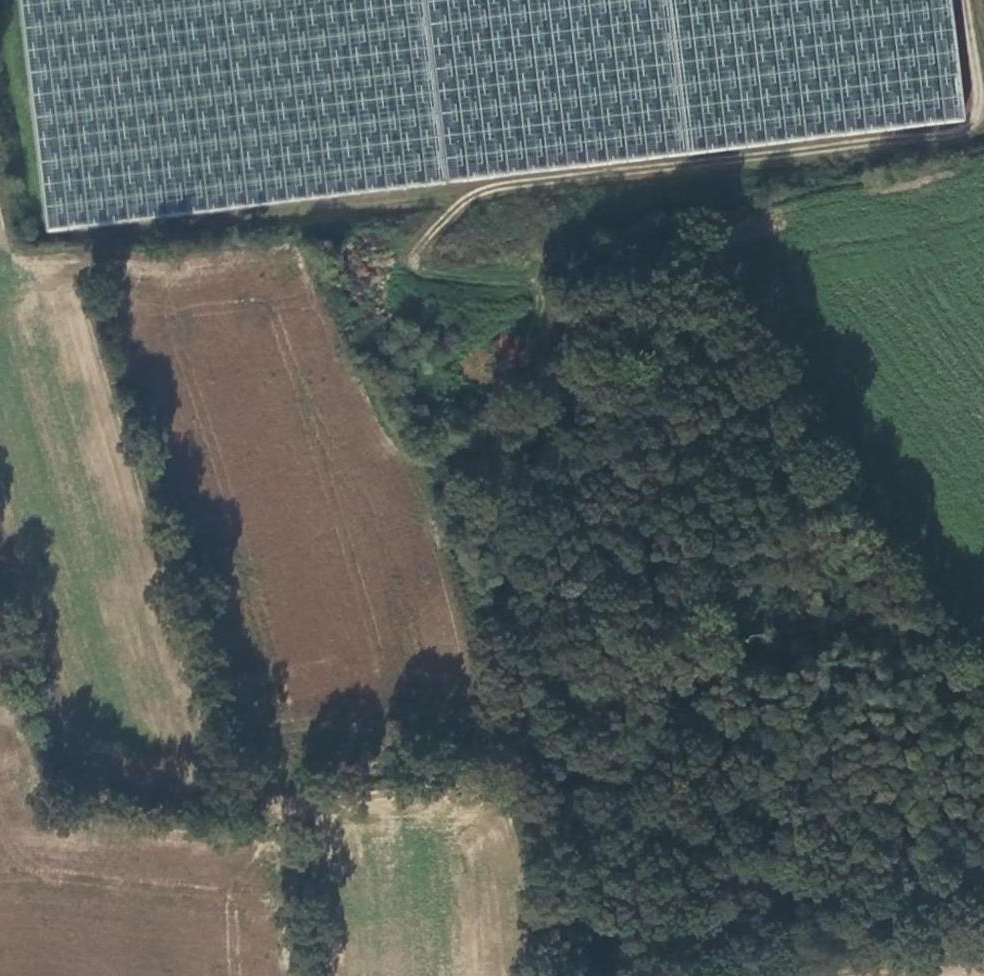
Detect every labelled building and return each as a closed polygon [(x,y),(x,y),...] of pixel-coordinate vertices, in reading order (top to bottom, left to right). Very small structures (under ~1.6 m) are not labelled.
[(48,227),(965,120),(951,0),(21,0),(48,227)]
